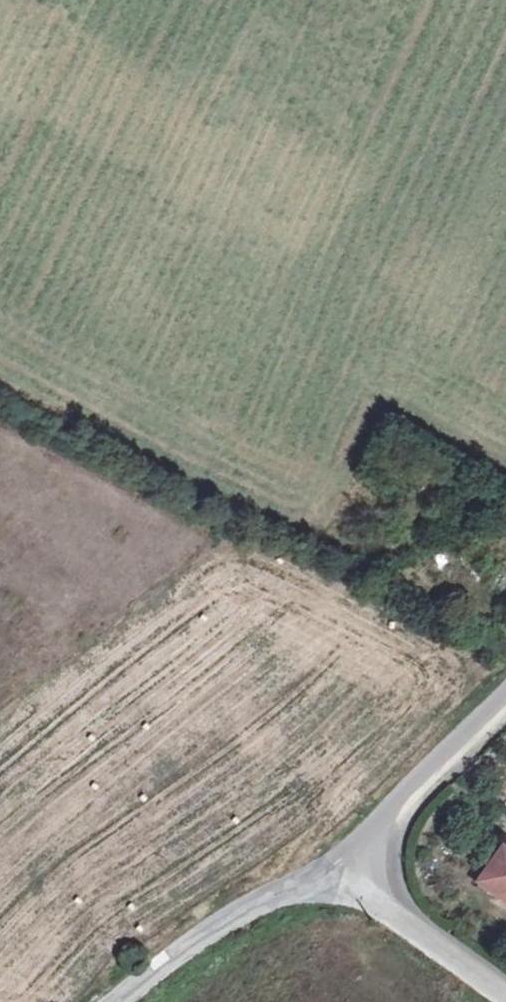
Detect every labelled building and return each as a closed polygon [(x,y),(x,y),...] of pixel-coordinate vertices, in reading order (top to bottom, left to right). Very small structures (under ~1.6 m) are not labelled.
[(505,896),(505,844),(481,878),(505,896)]
